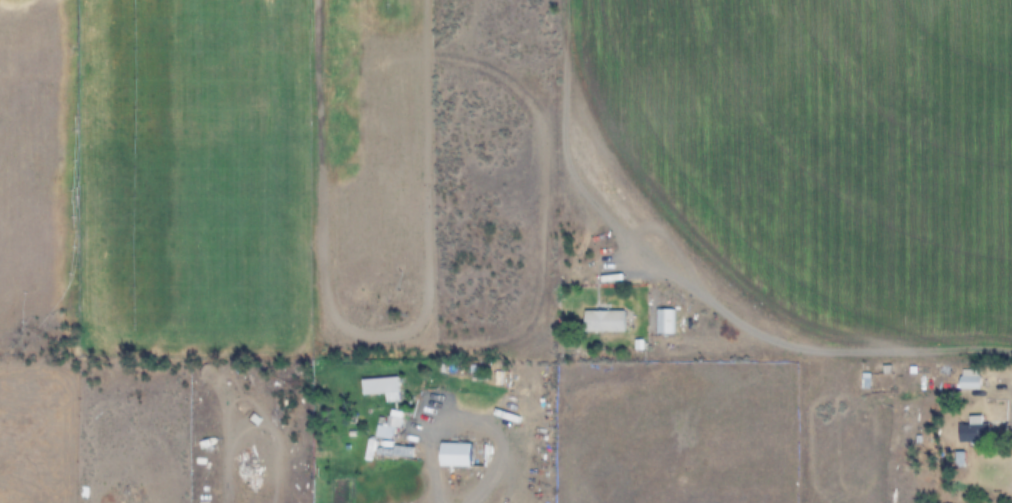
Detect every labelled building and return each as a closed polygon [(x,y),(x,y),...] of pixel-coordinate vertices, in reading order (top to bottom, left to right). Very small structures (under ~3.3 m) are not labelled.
[(676,309),(658,309),(658,335),(676,335),(676,309)] [(585,310),(585,333),(628,333),(628,310),(585,310)] [(981,390),(981,370),(960,370),(960,390),(981,390)] [(400,402),(398,378),(362,379),(363,396),(385,395),(386,403),(400,402)] [(984,415),(969,415),(969,425),(959,425),(959,442),(991,442),(991,424),(984,424),(984,415)] [(403,418),(379,416),(377,437),(368,436),(367,459),(375,460),(377,439),(401,441),(403,418)] [(441,467),(472,467),(472,443),(441,443),(441,467)]
